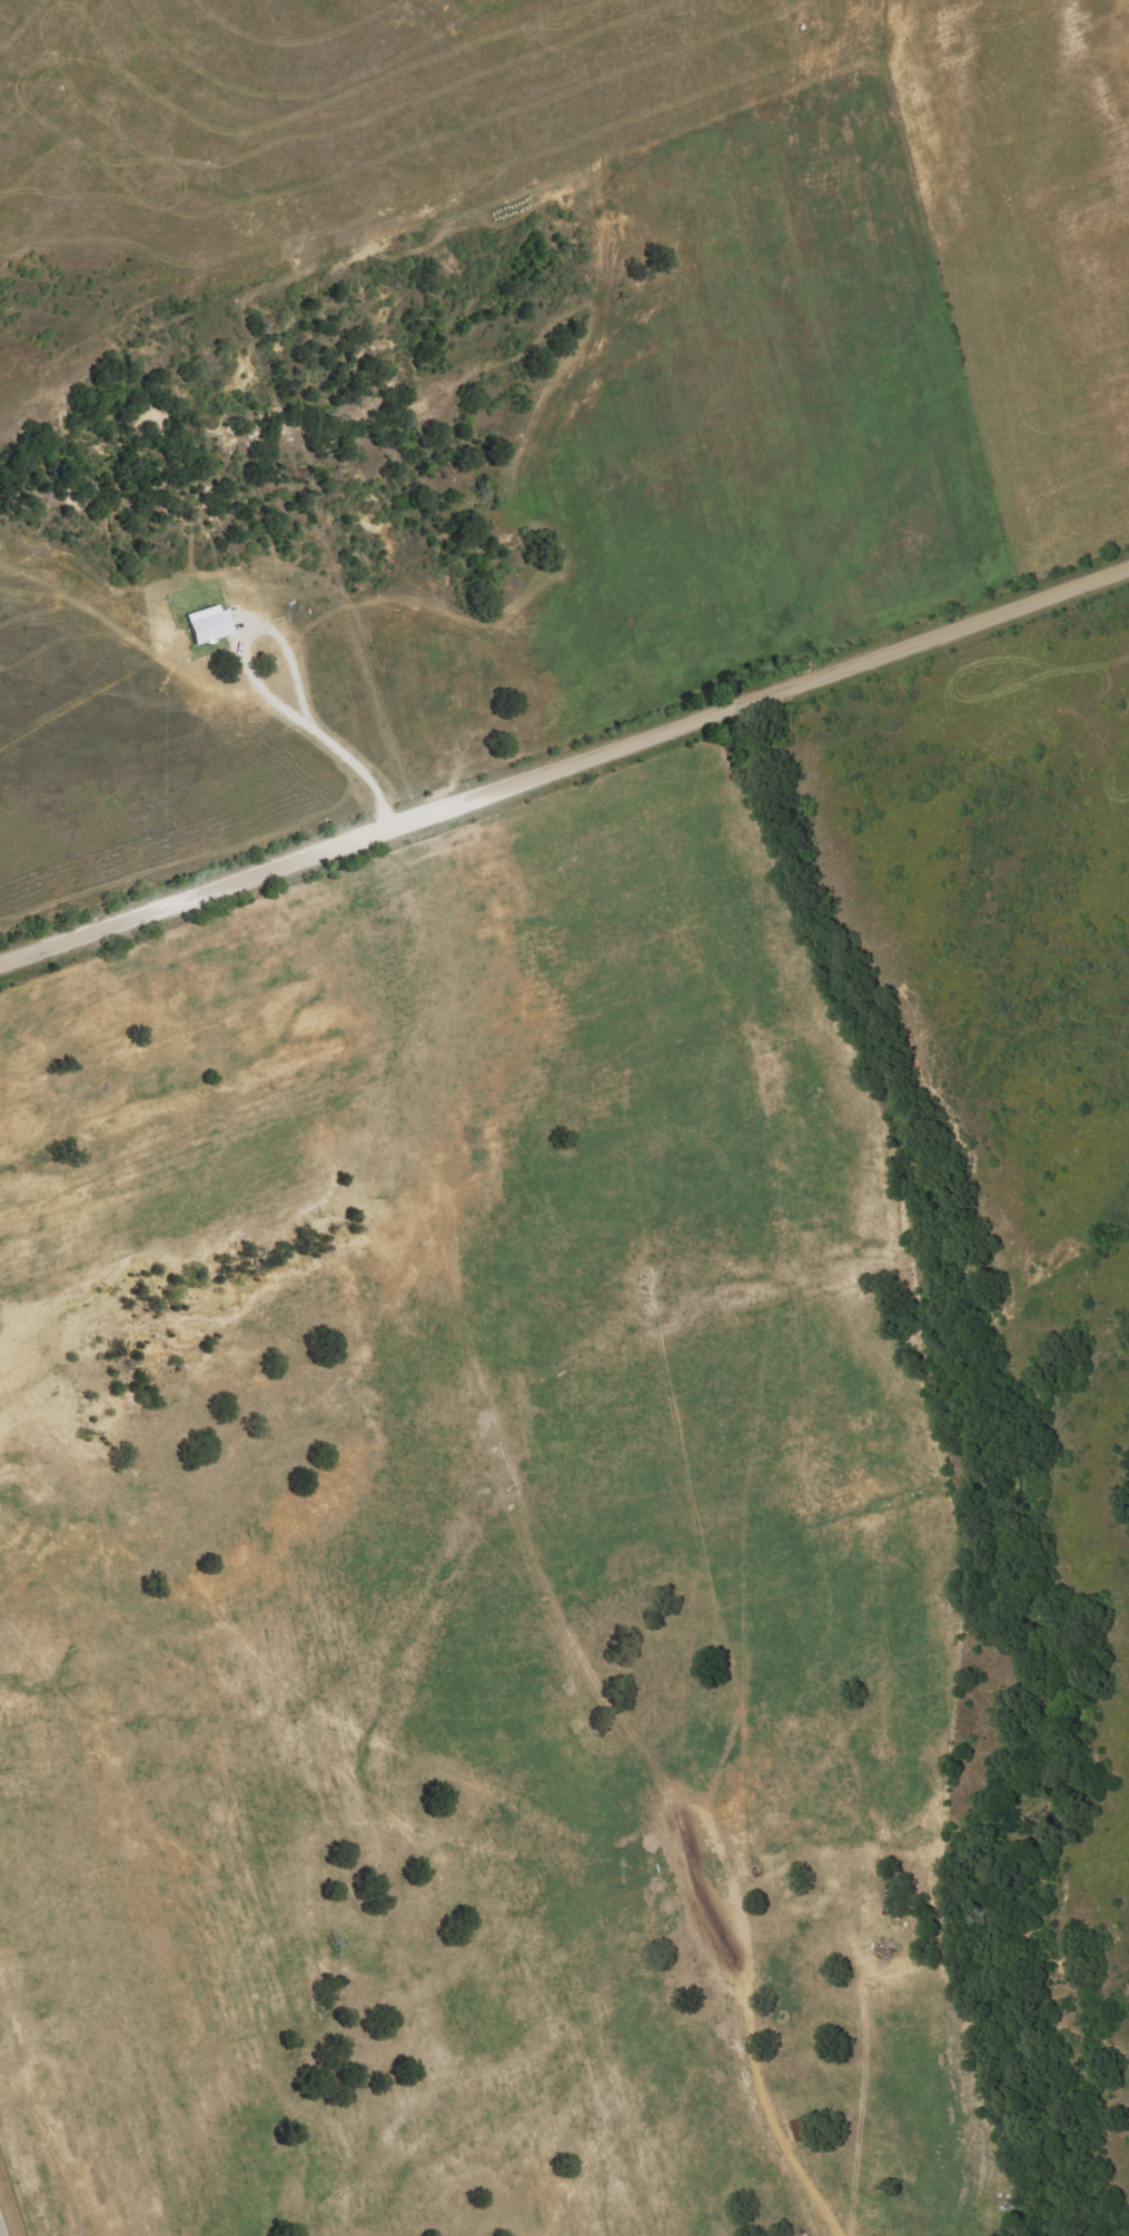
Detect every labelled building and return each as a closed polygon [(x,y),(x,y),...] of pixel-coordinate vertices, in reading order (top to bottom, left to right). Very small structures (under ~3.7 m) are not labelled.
[(232,633),(225,608),(217,610),(215,605),(182,614),(191,645),(232,633)]
